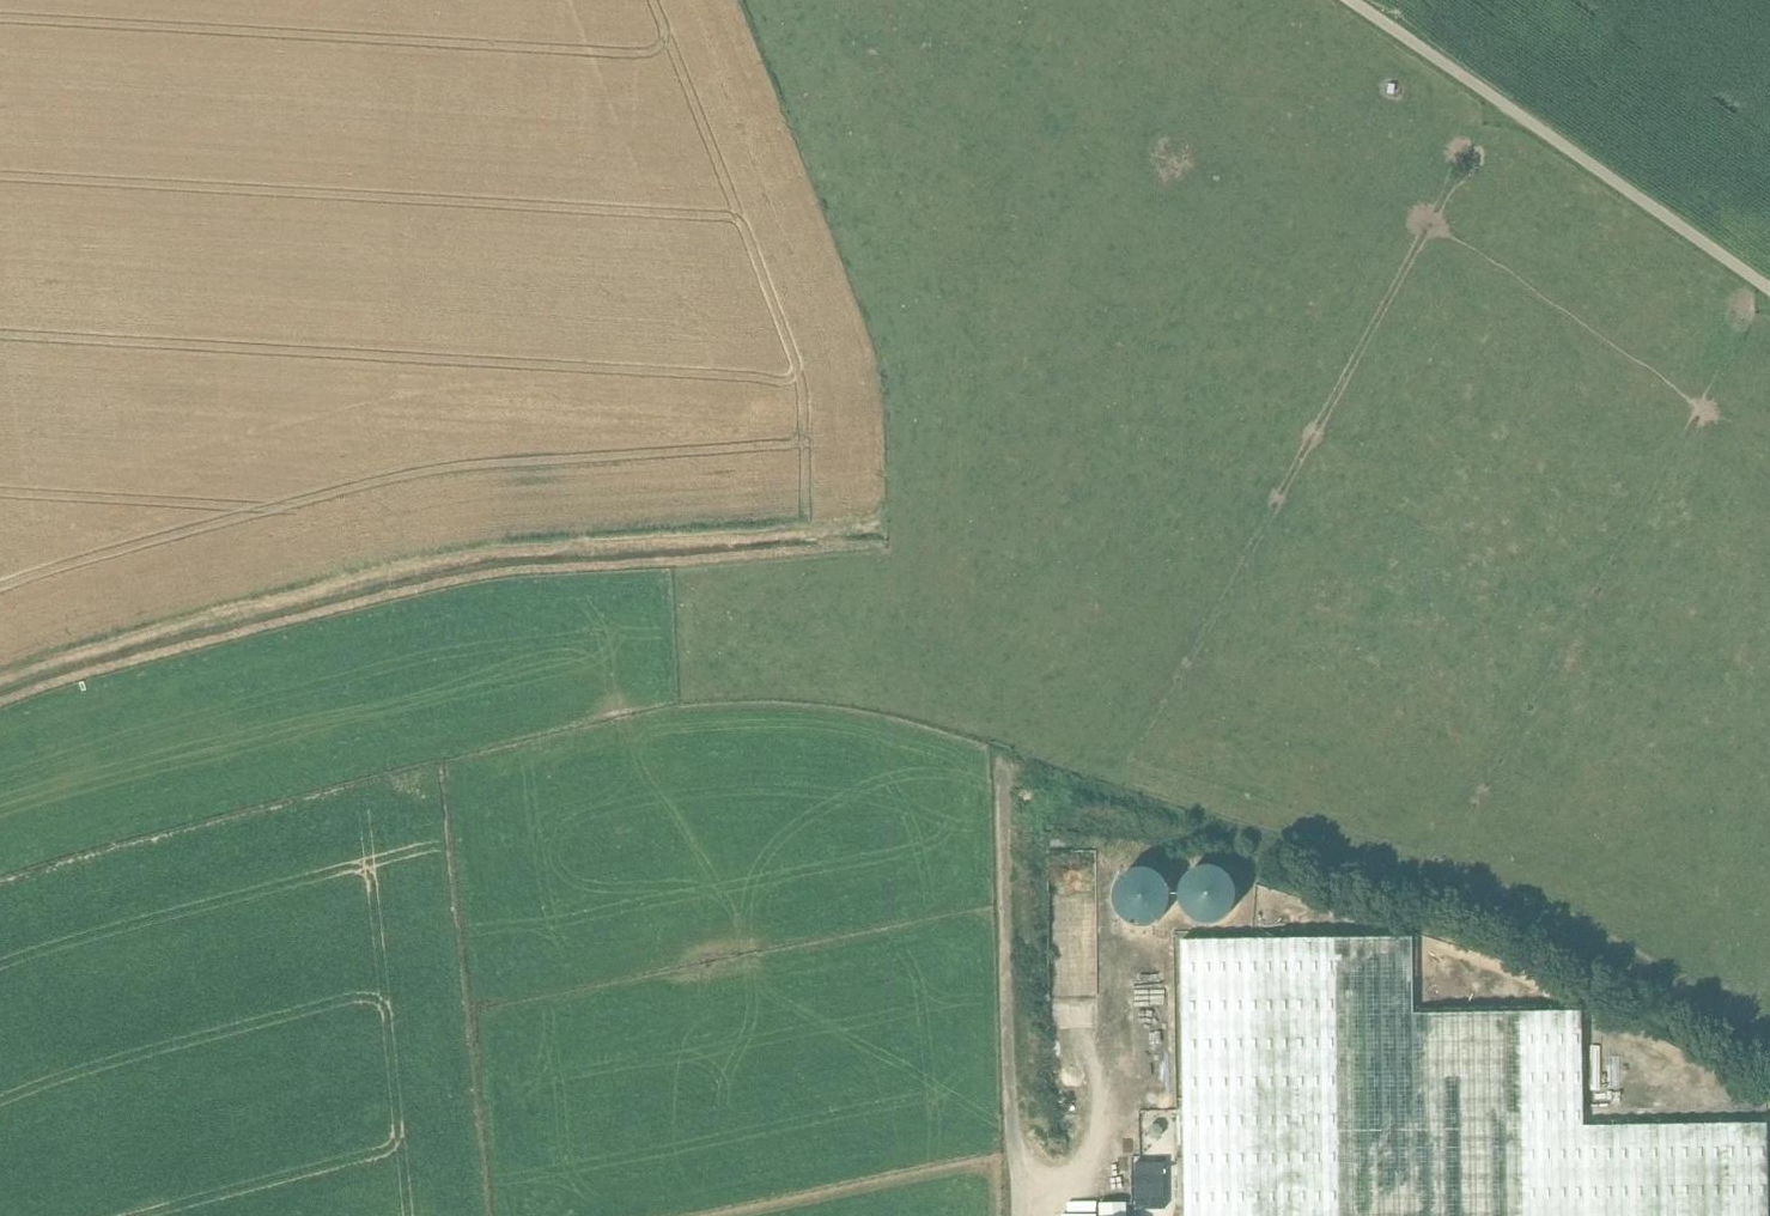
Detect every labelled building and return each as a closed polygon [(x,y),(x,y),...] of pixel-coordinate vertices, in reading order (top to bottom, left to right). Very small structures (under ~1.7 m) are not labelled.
[(1201,923),(1202,923),(1203,923),(1204,923),(1205,924),(1206,924),(1207,924),(1208,924),(1209,924),(1210,924),(1211,924),(1212,924),(1213,924),(1214,924),(1215,923),(1216,923),(1217,923),(1218,923),(1219,922),(1220,922),(1221,921),(1222,921),(1223,920),(1224,920),(1225,919),(1226,919),(1227,918),(1228,917),(1229,916),(1230,915),(1231,915),(1231,914),(1232,913),(1233,912),(1233,911),(1234,910),(1235,909),(1235,908),(1236,907),(1236,906),(1236,905),(1237,904),(1237,903),(1237,902),(1238,901),(1238,900),(1238,899),(1238,898),(1238,897),(1238,895),(1238,894),(1238,893),(1238,892),(1238,891),(1238,890),(1238,889),(1237,888),(1237,887),(1237,886),(1236,885),(1236,884),(1236,883),(1235,882),(1235,881),(1234,880),(1234,879),(1233,879),(1232,878),(1232,877),(1231,876),(1230,875),(1229,874),(1228,873),(1227,872),(1226,872),(1226,871),(1225,871),(1224,870),(1223,870),(1222,869),(1221,869),(1220,868),(1219,868),(1218,867),(1217,867),(1216,867),(1215,867),(1214,866),(1213,866),(1212,866),(1211,866),(1210,866),(1209,866),(1208,866),(1207,866),(1206,866),(1205,866),(1204,867),(1202,867),(1201,867),(1200,868),(1199,868),(1198,868),(1197,869),(1196,869),(1195,870),(1194,870),(1193,871),(1192,872),(1191,872),(1191,873),(1190,874),(1189,874),(1188,875),(1188,876),(1187,877),(1186,877),(1186,878),(1185,879),(1184,880),(1184,881),(1183,882),(1183,883),(1182,884),(1182,885),(1182,886),(1181,887),(1181,888),(1181,889),(1181,890),(1181,891),(1180,892),(1180,893),(1180,894),(1180,895),(1180,896),(1180,897),(1180,898),(1181,899),(1181,900),(1181,901),(1181,902),(1181,903),(1182,904),(1182,905),(1182,906),(1183,907),(1183,908),(1184,909),(1184,910),(1185,911),(1186,912),(1186,913),(1187,914),(1188,914),(1188,915),(1189,916),(1190,917),(1191,917),(1191,918),(1192,919),(1193,919),(1194,920),(1195,920),(1196,921),(1197,921),(1198,922),(1199,922),(1200,922),(1201,923)] [(1135,925),(1136,925),(1137,926),(1138,926),(1139,926),(1140,926),(1141,926),(1142,926),(1143,926),(1144,926),(1145,926),(1146,926),(1147,926),(1148,926),(1149,926),(1150,925),(1151,925),(1152,925),(1153,925),(1154,924),(1155,924),(1156,923),(1157,923),(1158,922),(1159,922),(1160,921),(1161,921),(1161,920),(1162,919),(1163,918),(1164,918),(1164,917),(1165,916),(1166,915),(1166,914),(1167,914),(1168,913),(1168,912),(1169,911),(1169,910),(1169,909),(1170,908),(1170,907),(1171,906),(1171,905),(1171,904),(1171,903),(1172,902),(1172,901),(1172,900),(1172,899),(1172,898),(1172,897),(1172,896),(1172,895),(1172,894),(1171,893),(1171,892),(1171,891),(1171,889),(1170,889),(1170,887),(1170,886),(1169,886),(1169,885),(1168,884),(1168,883),(1167,882),(1167,881),(1166,880),(1165,879),(1165,878),(1164,878),(1163,877),(1163,876),(1162,876),(1161,875),(1160,874),(1159,874),(1159,873),(1158,873),(1157,872),(1156,872),(1155,871),(1154,871),(1153,870),(1152,870),(1151,870),(1150,870),(1149,869),(1148,869),(1147,869),(1146,869),(1145,869),(1144,869),(1143,869),(1142,869),(1140,869),(1139,869),(1138,869),(1137,869),(1136,869),(1135,870),(1134,870),(1133,870),(1132,871),(1131,871),(1130,872),(1129,872),(1129,873),(1128,873),(1127,874),(1126,874),(1125,875),(1124,876),(1123,876),(1123,877),(1122,878),(1121,879),(1120,880),(1119,881),(1119,882),(1118,883),(1118,884),(1117,885),(1117,886),(1116,887),(1116,888),(1116,889),(1115,890),(1115,891),(1115,892),(1115,893),(1114,894),(1114,895),(1114,896),(1114,897),(1114,898),(1114,899),(1114,900),(1114,901),(1114,902),(1115,903),(1115,904),(1115,905),(1115,906),(1116,907),(1116,908),(1116,909),(1117,910),(1117,911),(1118,912),(1118,913),(1119,913),(1120,914),(1120,915),(1121,916),(1121,917),(1122,918),(1123,918),(1124,919),(1124,920),(1125,920),(1126,921),(1127,922),(1128,922),(1129,923),(1130,923),(1131,924),(1132,924),(1133,924),(1134,925),(1135,925)] [(1183,942),(1187,1215),(1769,1215),(1768,1124),(1585,1126),(1583,1012),(1414,1015),(1413,938),(1183,942)] [(1127,1203),(1101,1204),(1101,1215),(1127,1215),(1127,1203)]
